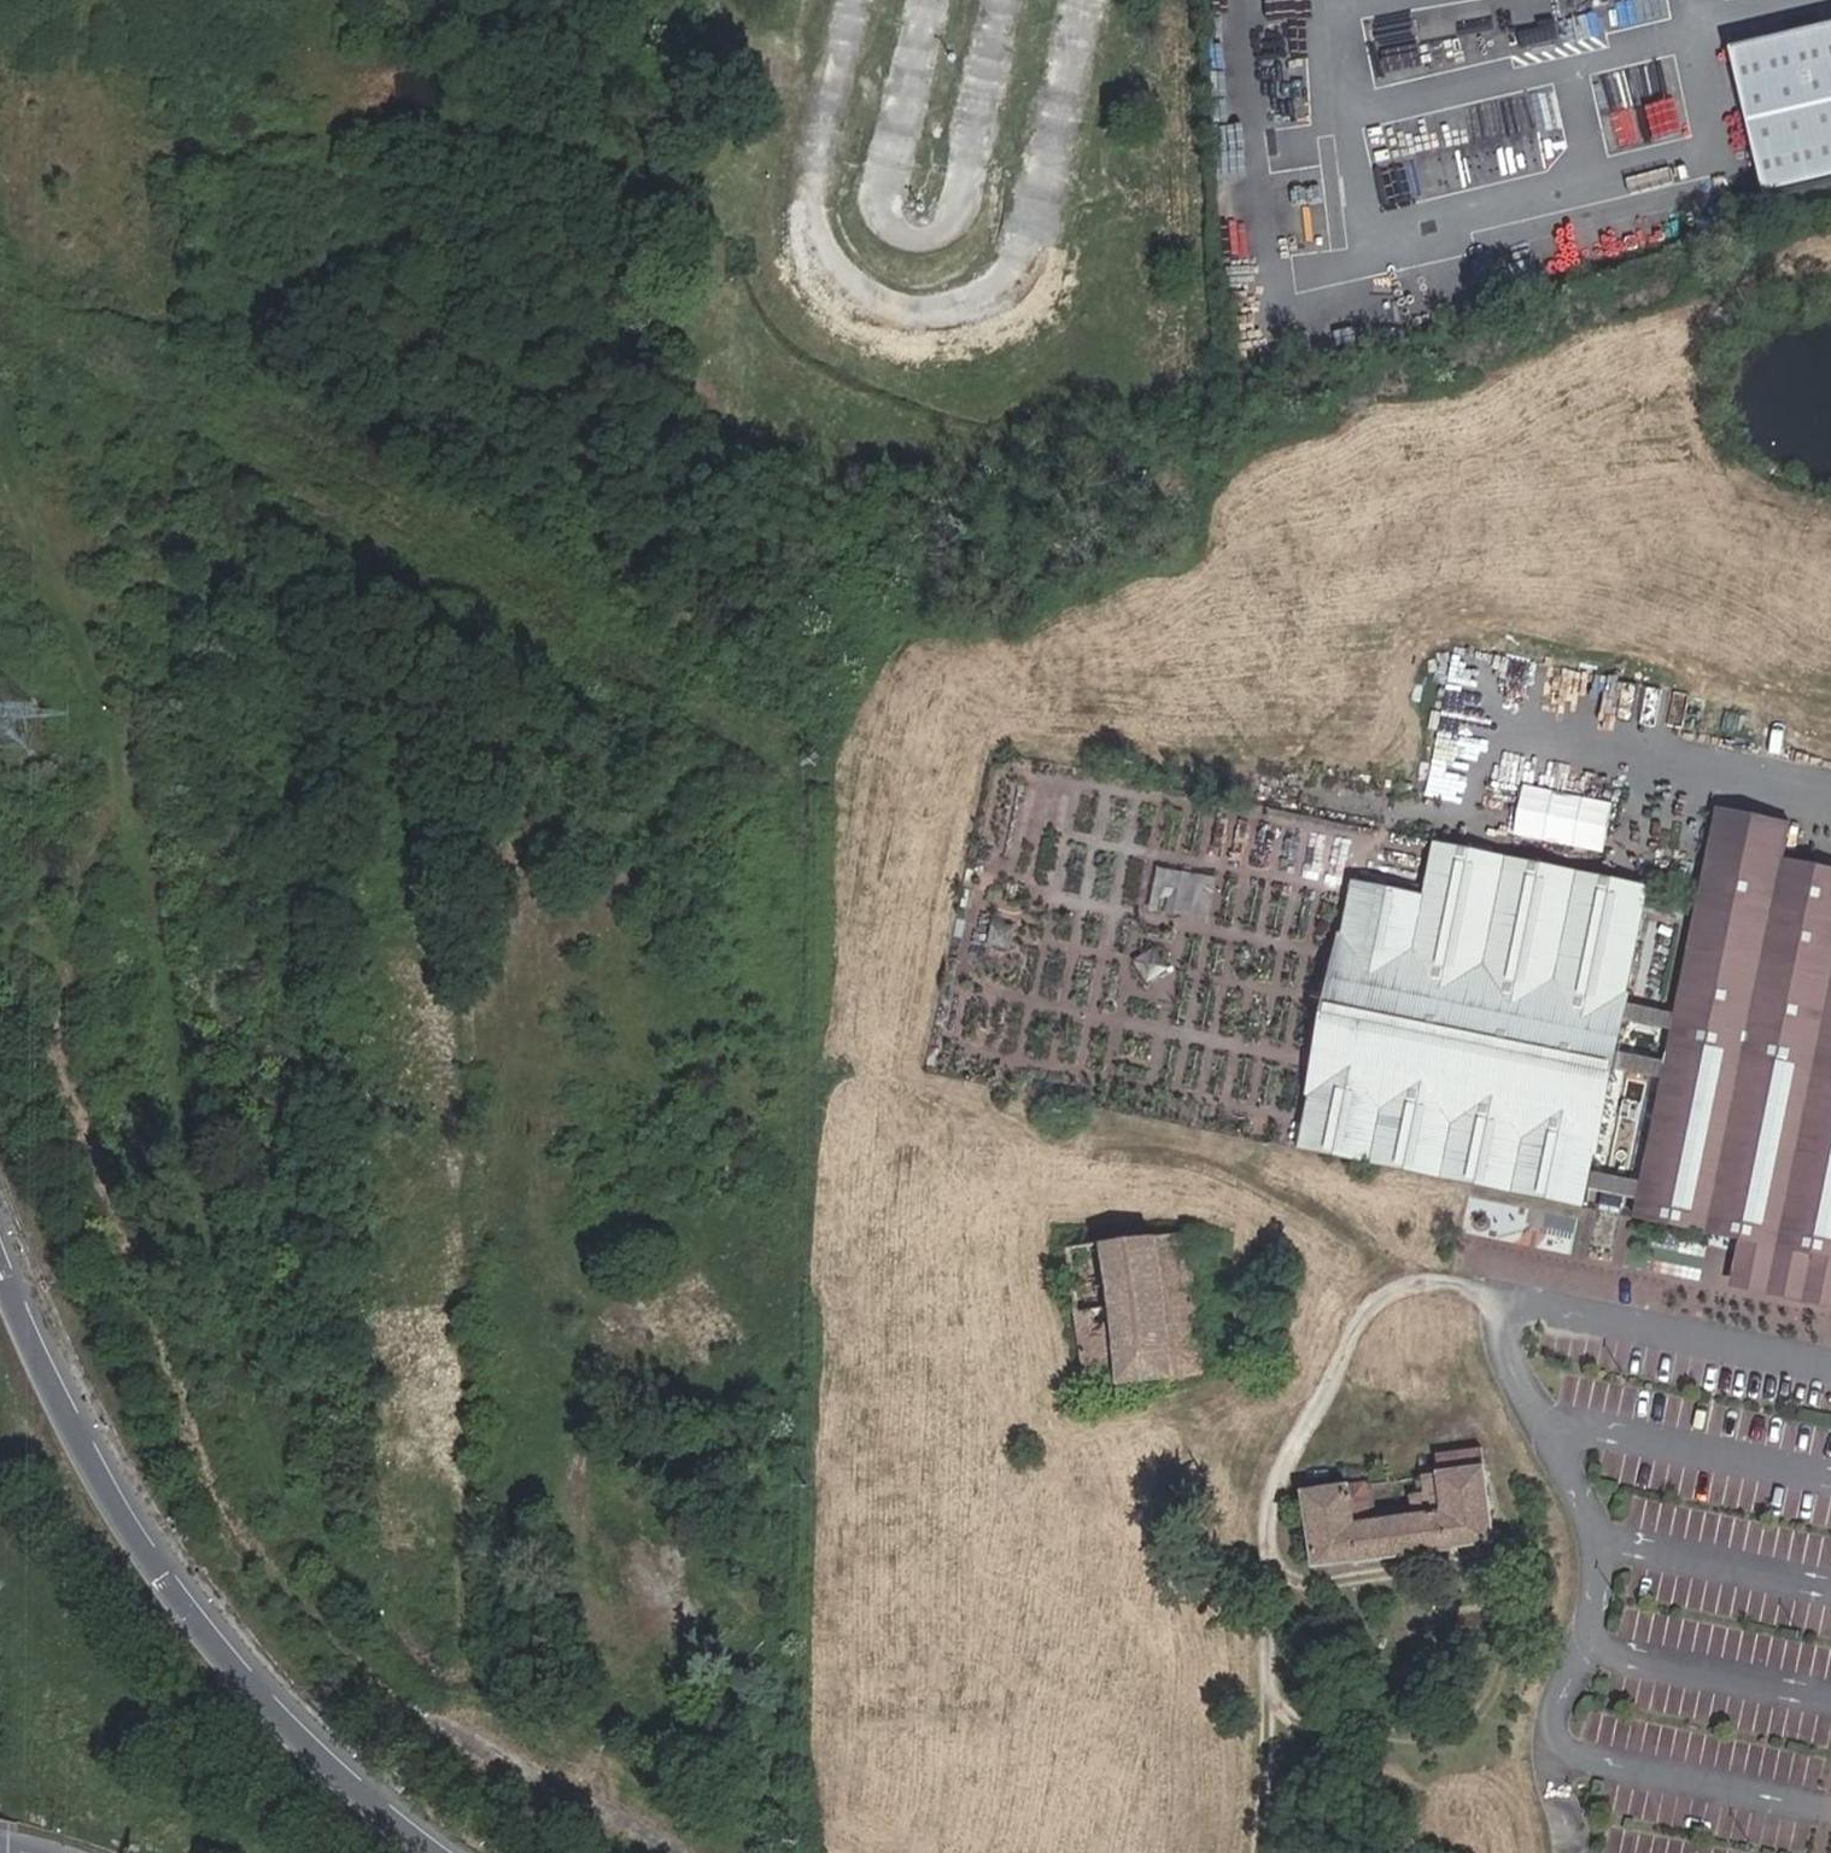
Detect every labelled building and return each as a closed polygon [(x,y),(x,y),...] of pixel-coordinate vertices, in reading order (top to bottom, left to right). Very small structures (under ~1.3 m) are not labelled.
[(1830,179),(1830,24),(1738,46),(1773,193),(1830,179)] [(1522,787),(1515,837),(1607,850),(1614,800),(1522,787)] [(1789,859),(1796,824),(1721,809),(1635,1217),(1742,1239),(1735,1274),(1830,1293),(1830,868),(1789,859)] [(1370,1164),(1586,1207),(1650,887),(1435,844),(1424,896),(1370,1164)] [(1151,907),(1207,921),(1217,879),(1161,866),(1151,907)] [(1354,881),(1300,1150),(1370,1164),(1424,896),(1354,881)] [(1203,1374),(1187,1233),(1102,1241),(1065,1245),(1083,1387),(1086,1387),(1116,1384),(1203,1374)] [(1087,1398),(1118,1394),(1116,1384),(1086,1387),(1087,1398)] [(1409,1513),(1372,1518),(1367,1484),(1300,1493),(1310,1569),(1493,1543),(1480,1446),(1433,1452),(1436,1474),(1419,1476),(1421,1492),(1407,1494),(1409,1513)]
